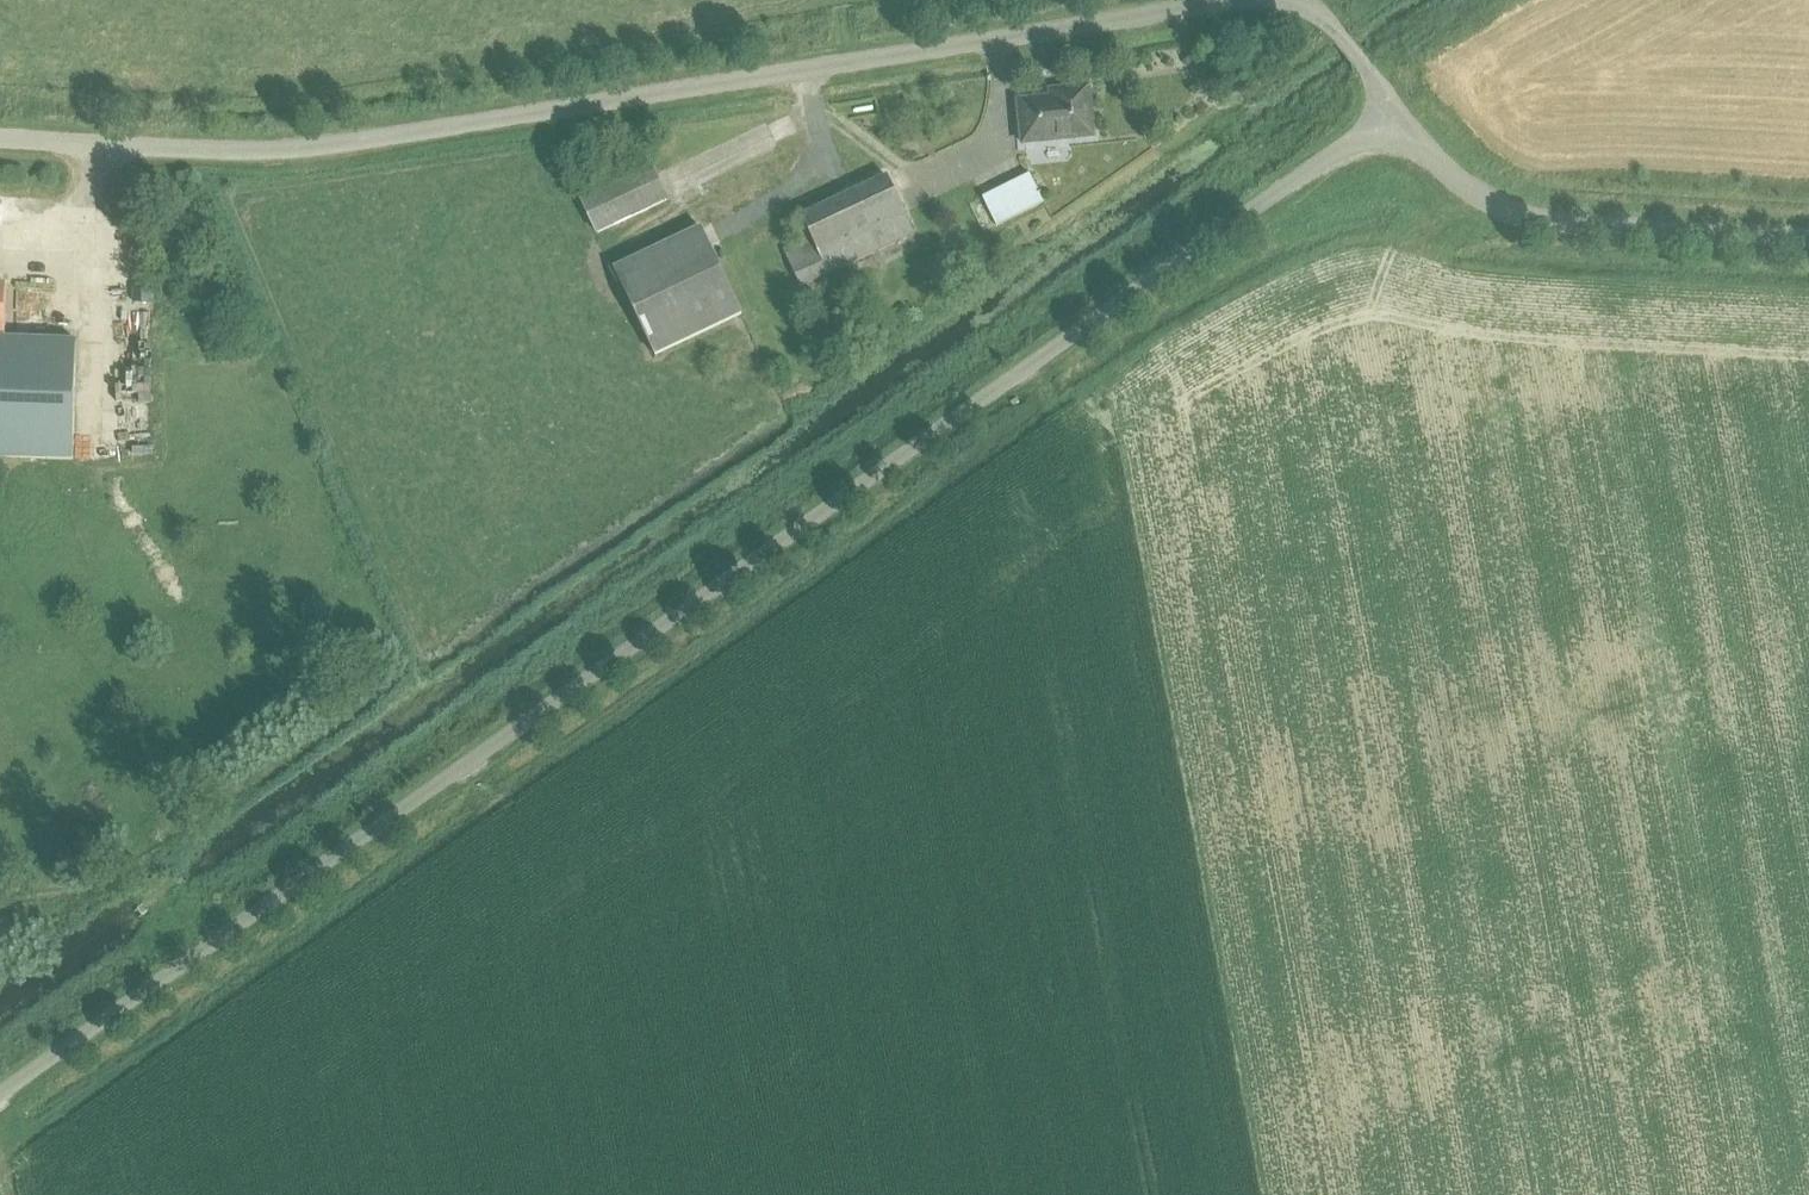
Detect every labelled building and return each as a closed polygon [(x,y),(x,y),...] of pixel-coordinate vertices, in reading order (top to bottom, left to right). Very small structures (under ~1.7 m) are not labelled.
[(1096,135),(1091,85),(1053,90),(1054,97),(1020,101),(1025,143),(1096,135)] [(1068,155),(1066,140),(1032,144),(1034,160),(1068,155)] [(581,202),(598,237),(667,204),(650,169),(581,202)] [(1046,199),(1032,174),(986,199),(999,224),(1046,199)] [(804,287),(917,233),(890,176),(804,216),(821,253),(794,266),(804,287)] [(655,357),(741,315),(701,231),(614,272),(655,357)] [(6,286),(0,286),(0,457),(68,460),(74,343),(4,339),(6,286)] [(135,287),(135,299),(147,299),(147,287),(135,287)] [(149,407),(149,389),(127,389),(127,407),(149,407)]
